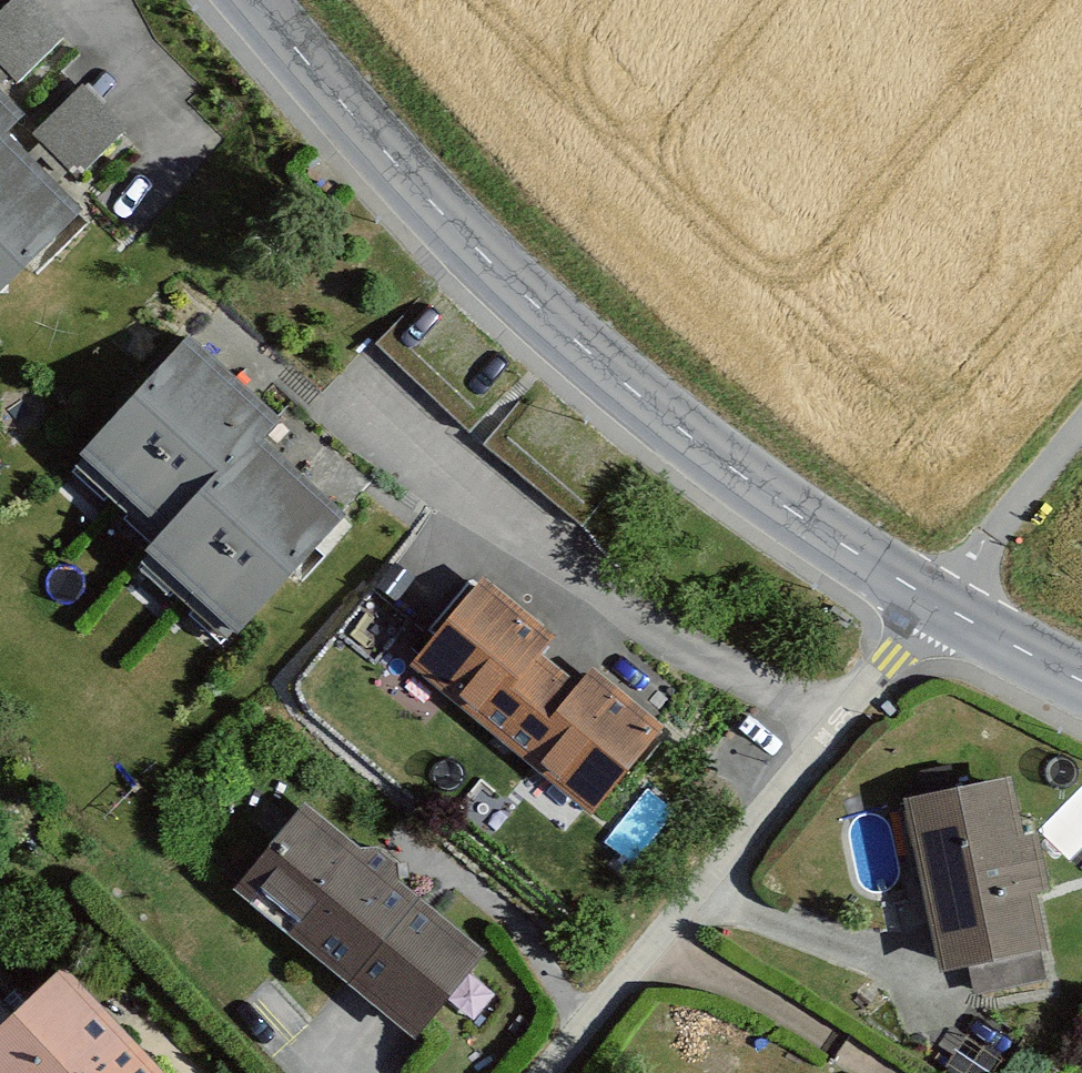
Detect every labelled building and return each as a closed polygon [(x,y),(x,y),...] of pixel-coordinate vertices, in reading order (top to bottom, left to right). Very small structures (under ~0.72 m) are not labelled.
[(0,15),(0,75),(14,90),(72,34),(39,0),(16,0),(0,15)] [(78,174),(126,128),(84,83),(35,129),(78,174)] [(0,95),(0,297),(83,215),(6,138),(24,119),(0,95)] [(271,429),(187,347),(72,472),(159,552),(253,450),(271,429)] [(253,450),(139,576),(230,658),(344,532),(253,450)] [(486,580),(407,676),(494,746),(550,677),(534,664),(556,637),(486,580)] [(579,700),(550,677),(494,746),(596,828),(667,740),(595,681),(579,700)] [(1011,779),(902,802),(940,976),(1048,953),(1036,896),(1051,893),(1038,835),(1024,838),(1011,779)] [(488,956),(307,805),(234,893),(414,1043),(488,956)] [(65,968),(0,1029),(0,1072),(163,1072),(65,968)]
